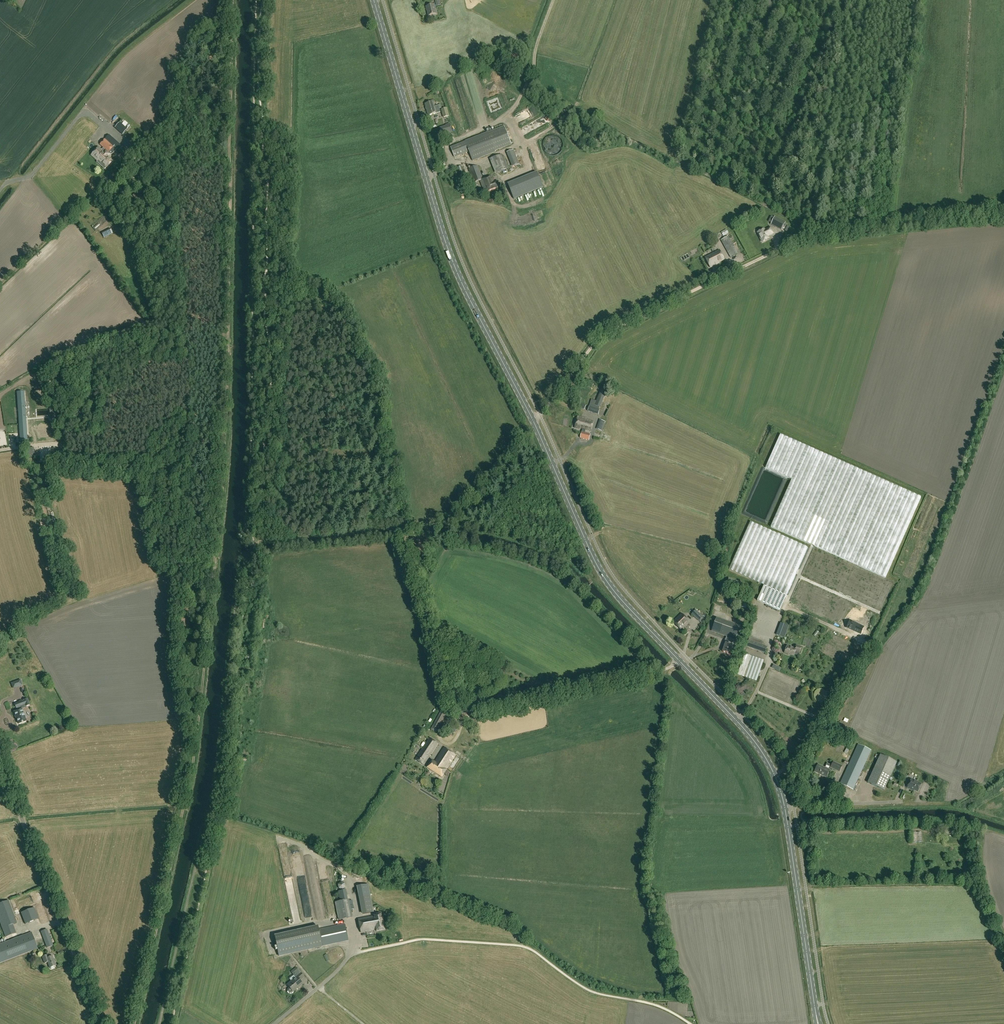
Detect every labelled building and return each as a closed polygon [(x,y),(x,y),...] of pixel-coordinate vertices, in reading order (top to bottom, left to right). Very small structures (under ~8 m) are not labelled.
[(437,14),(435,5),(427,7),(429,16),(437,14)] [(506,85),(512,92),(515,89),(509,82),(506,85)] [(429,116),(440,112),(439,107),(435,108),(433,102),(425,104),(429,116)] [(443,118),(449,116),(447,108),(441,110),(443,118)] [(535,108),(527,111),(530,118),(538,114),(535,108)] [(127,129),(120,123),(115,128),(123,135),(127,129)] [(453,133),(450,124),(446,125),(447,127),(440,129),(442,136),(453,133)] [(499,149),(511,145),(504,127),(451,147),(455,157),(469,151),(472,159),(499,149)] [(109,134),(105,139),(114,147),(118,142),(109,134)] [(549,155),(552,156),(555,156),(558,154),(561,153),(562,150),(563,147),(563,144),(563,142),(561,139),(558,136),(555,135),(552,135),(548,136),(546,138),(544,141),(543,144),(543,148),(544,151),(546,153),(549,155)] [(109,152),(114,147),(105,139),(100,144),(104,148),(102,150),(99,147),(91,155),(98,161),(107,151),(109,152)] [(123,147),(118,142),(114,147),(119,152),(123,147)] [(512,167),(519,165),(513,150),(506,153),(512,167)] [(108,157),(110,155),(107,151),(98,161),(103,166),(104,165),(107,168),(113,162),(108,157)] [(501,155),(491,159),(497,173),(506,169),(501,155)] [(478,165),(469,169),(474,182),(480,180),(484,192),(499,186),(497,181),(495,182),(493,178),(492,175),(485,178),(484,176),(482,177),(478,165)] [(462,166),(457,168),(463,185),(469,182),(462,166)] [(537,173),(508,185),(513,199),(543,187),(537,173)] [(785,223),(776,217),(771,226),(781,231),(785,223)] [(758,233),(762,242),(769,239),(767,236),(773,234),(770,227),(764,230),(764,229),(758,233)] [(728,236),(721,240),(731,258),(738,254),(728,236)] [(720,250),(705,257),(710,268),(717,265),(716,264),(724,260),(720,250)] [(17,392),(19,425),(26,424),(24,392),(17,392)] [(600,410),(599,410),(599,408),(600,408),(605,397),(599,395),(595,404),(591,402),(589,407),(588,411),(598,415),(600,410)] [(586,419),(577,416),(574,428),(579,429),(580,428),(582,429),(580,438),(589,440),(590,434),(584,433),(585,430),(591,431),(594,422),(586,420),(586,419)] [(605,422),(599,420),(596,429),(600,430),(601,428),(602,429),(605,422)] [(28,445),(27,432),(20,433),(21,445),(28,445)] [(920,497),(886,482),(780,435),(766,468),(792,480),(771,527),(815,547),(788,605),(832,624),(868,640),(894,582),(884,577),(920,497)] [(779,611),(808,547),(750,522),(729,570),(764,585),(757,601),(779,611)] [(751,597),(753,593),(741,587),(739,591),(751,597)] [(748,602),(733,596),(730,603),(746,609),(748,602)] [(703,618),(696,610),(691,613),(699,621),(703,618)] [(681,613),(673,622),(681,630),(690,622),(681,613)] [(712,631),(726,636),(723,645),(724,645),(724,644),(725,644),(722,651),(730,654),(739,628),(716,620),(712,631)] [(781,624),(777,635),(783,637),(787,626),(781,624)] [(863,639),(853,634),(850,640),(860,645),(863,639)] [(767,647),(762,645),(763,642),(750,637),(746,646),(754,649),(765,653),(767,647)] [(796,645),(795,648),(787,646),(784,653),(794,656),(794,655),(799,657),(802,647),(796,645)] [(744,677),(756,681),(764,660),(752,656),(750,660),(744,677)] [(20,680),(11,683),(13,688),(22,685),(20,680)] [(827,698),(827,696),(827,694),(827,693),(826,691),(825,690),(823,689),(821,689),(820,689),(818,689),(817,689),(816,690),(814,692),(814,693),(814,694),(813,696),(814,698),(814,699),(815,700),(817,702),(818,702),(819,703),(820,703),(821,703),(823,702),(825,701),(826,699),(827,698)] [(23,712),(22,709),(21,709),(20,706),(25,704),(26,706),(29,705),(27,699),(24,700),(24,701),(15,704),(15,706),(16,708),(17,708),(18,710),(14,712),(16,716),(15,716),(16,716),(15,717),(16,717),(17,719),(16,719),(17,719),(17,720),(18,723),(18,724),(26,721),(25,718),(26,718),(24,712),(23,712)] [(437,733),(441,724),(436,721),(431,730),(437,733)] [(456,728),(449,724),(446,729),(453,733),(456,728)] [(425,763),(426,761),(438,743),(429,738),(415,760),(424,765),(425,763)] [(853,790),(871,750),(858,744),(840,784),(853,790)] [(435,762),(432,760),(430,763),(429,765),(427,767),(442,777),(447,770),(446,769),(456,755),(444,747),(435,762)] [(867,783),(883,791),(896,763),(880,755),(867,783)] [(833,762),(832,766),(831,768),(833,769),(839,772),(842,766),(833,762)] [(826,777),(829,770),(832,771),(833,769),(831,768),(832,766),(827,763),(825,768),(818,764),(814,772),(826,777)] [(911,790),(917,792),(920,785),(910,780),(906,789),(911,791),(911,790)] [(320,864),(321,872),(328,870),(327,863),(320,864)] [(368,884),(357,886),(362,914),(373,912),(368,884)] [(348,899),(347,900),(346,890),(338,891),(340,901),(335,902),(339,920),(352,917),(348,899)] [(21,902),(22,907),(43,900),(41,896),(21,902)] [(6,937),(16,933),(13,925),(17,923),(8,901),(0,904),(0,921),(6,937)] [(21,913),(25,924),(38,919),(34,908),(21,913)] [(384,929),(381,914),(371,915),(372,916),(358,919),(361,933),(376,930),(376,931),(384,929)] [(348,940),(345,924),(318,930),(317,926),(274,935),(278,955),(348,940)] [(53,945),(47,929),(41,932),(47,948),(53,945)] [(38,948),(32,932),(0,944),(0,963),(38,948)] [(49,968),(50,968),(51,969),(54,968),(54,966),(56,966),(53,956),(49,957),(48,955),(42,957),(44,963),(47,962),(49,968)] [(297,968),(291,973),(295,978),(286,985),(289,989),(288,989),(288,991),(290,993),(292,993),(293,992),(293,991),(297,987),(298,988),(303,984),(300,980),(304,977),(297,968)]
